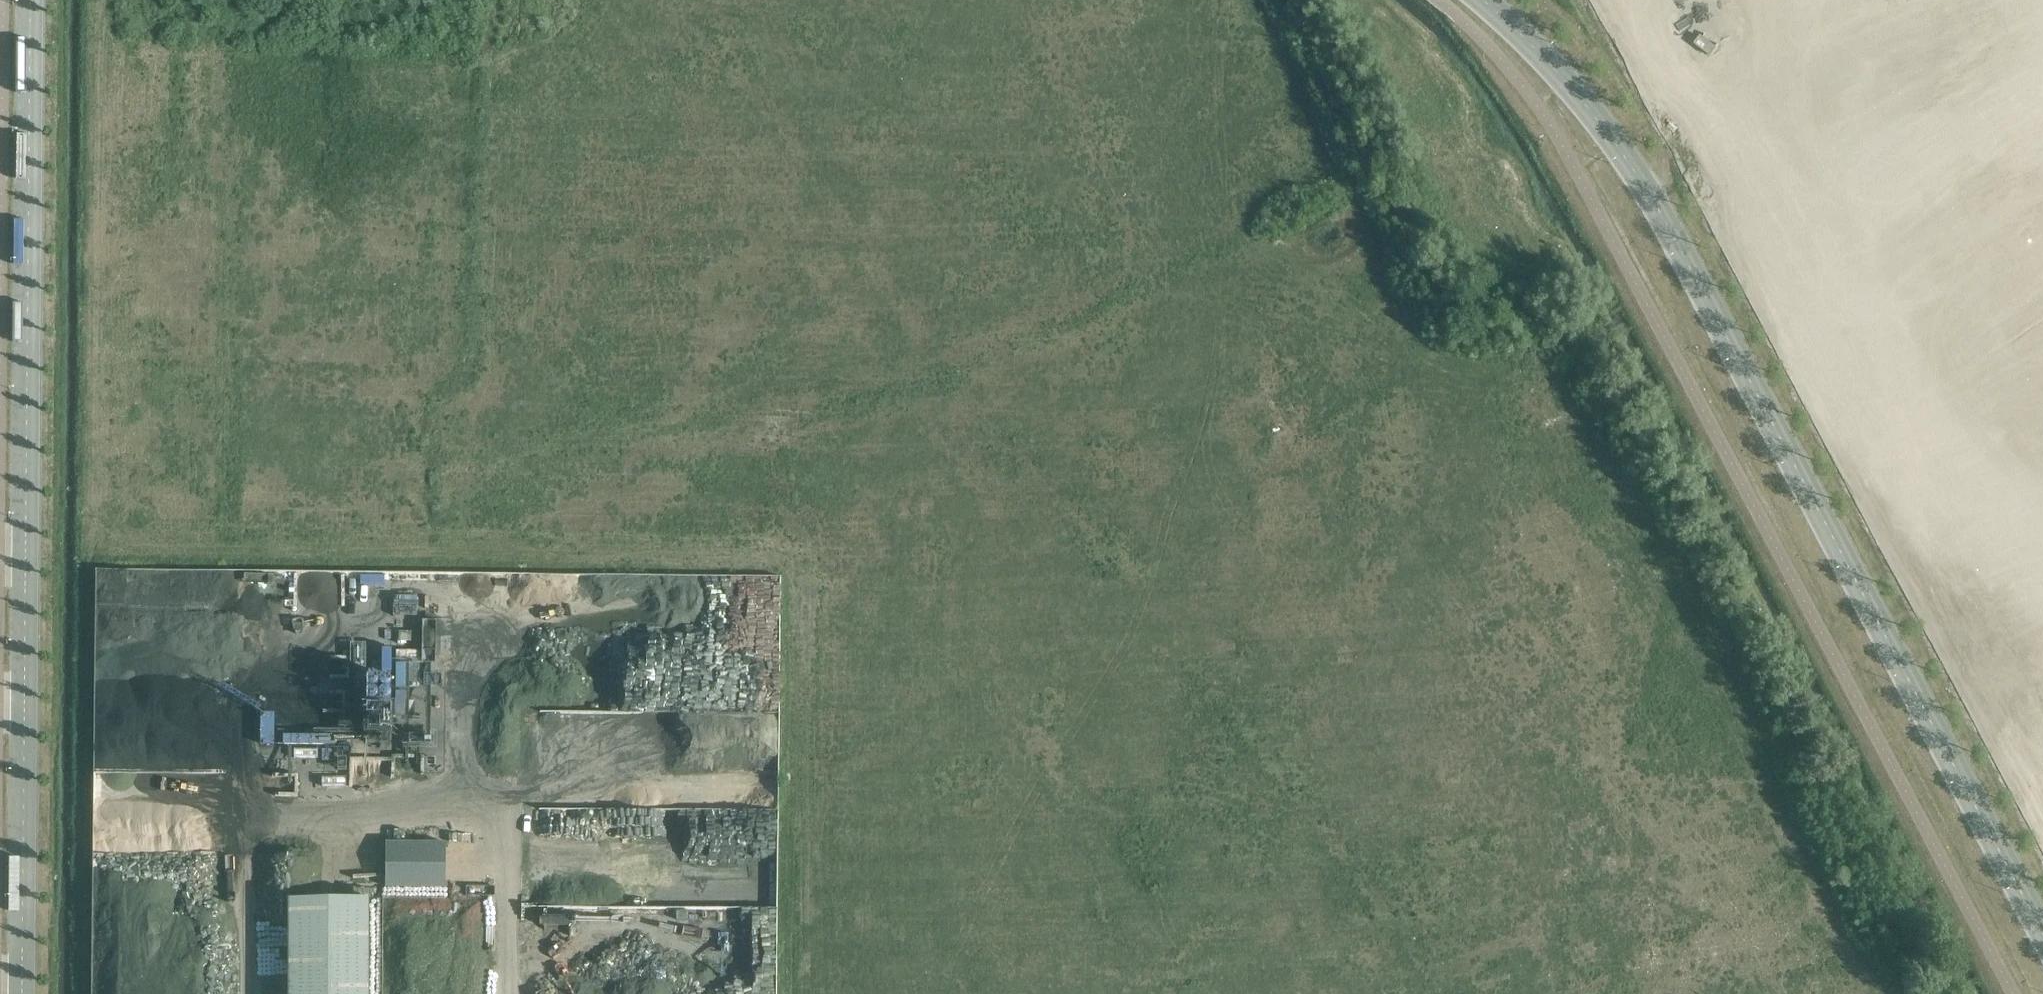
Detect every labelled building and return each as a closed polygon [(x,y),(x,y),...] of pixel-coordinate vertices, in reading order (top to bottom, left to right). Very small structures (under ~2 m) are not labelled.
[(355,681),(353,699),(356,713),(370,715),(372,726),(383,727),(384,717),(408,712),(389,710),(387,699),(389,689),(397,687),(398,680),(407,678),(408,672),(407,668),(420,665),(418,665),(389,671),(391,656),(404,654),(369,649),(358,651),(355,677),(355,681)] [(172,840),(171,814),(157,815),(157,819),(144,819),(145,841),(172,840)] [(388,837),(387,885),(447,886),(449,838),(388,837)] [(291,894),(290,993),(370,993),(371,895),(291,894)]
